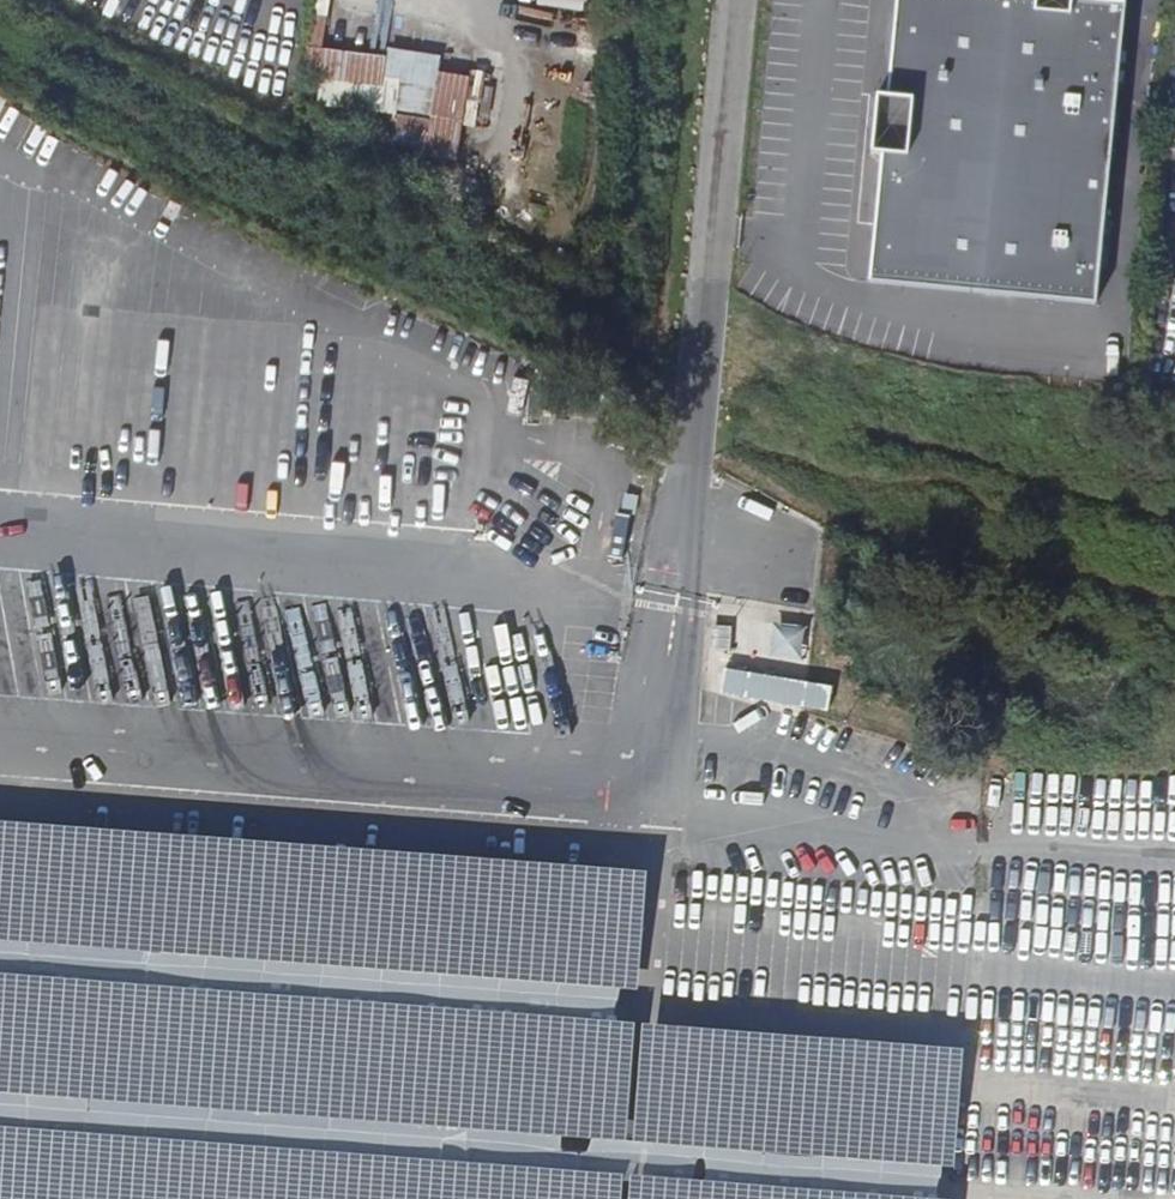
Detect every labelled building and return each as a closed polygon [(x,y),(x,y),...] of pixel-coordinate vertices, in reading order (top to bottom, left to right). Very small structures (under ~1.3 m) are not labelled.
[(1077,303),(1106,1),(1092,0),(877,0),(867,98),(861,98),(856,149),(862,149),(850,280),(1077,303)] [(388,54),(310,45),(305,90),(360,116),(459,157),(472,74),(439,67),(441,55),(390,47),(388,54)] [(776,656),(802,657),(803,624),(777,623),(776,656)] [(727,670),(724,694),(830,705),(833,681),(727,670)]
